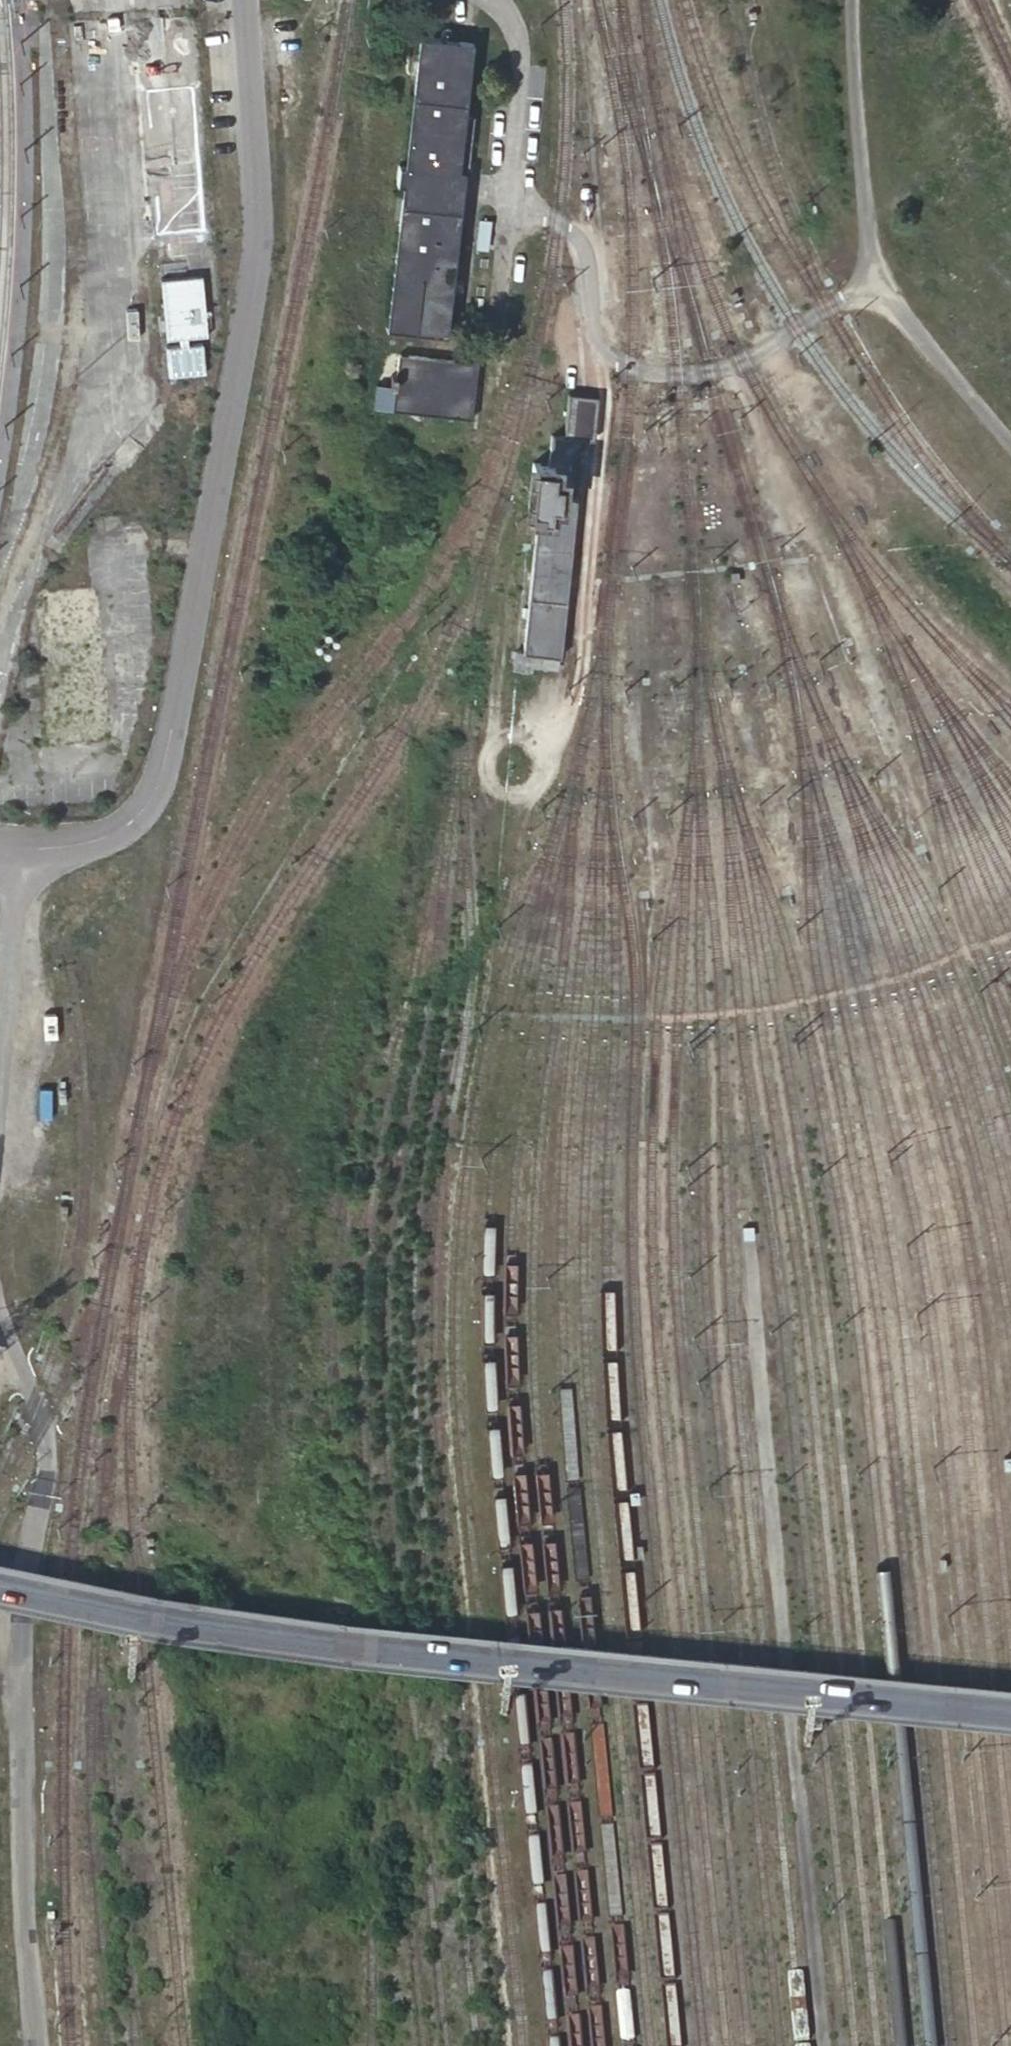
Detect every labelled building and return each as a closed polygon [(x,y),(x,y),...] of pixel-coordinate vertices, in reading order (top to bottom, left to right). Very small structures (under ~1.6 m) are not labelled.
[(411,191),(394,337),(453,343),(468,210),(467,209),(477,121),(468,120),(476,47),(425,41),(411,173),(404,172),(402,190),(411,191)] [(169,146),(198,143),(188,45),(158,48),(169,146)] [(202,279),(162,283),(168,343),(180,341),(190,340),(208,338),(202,279)] [(190,347),(190,340),(180,341),(181,348),(168,349),(171,377),(207,374),(204,346),(190,347)] [(486,370),(406,357),(403,376),(397,375),(395,385),(401,386),(396,411),(476,425),(486,370)] [(597,399),(567,396),(563,438),(549,437),(546,467),(531,466),(527,514),(537,514),(525,659),(560,662),(563,662),(577,499),(574,498),(579,439),(593,440),(597,399)] [(93,590),(43,596),(59,742),(110,736),(93,590)] [(559,673),(560,662),(525,659),(516,658),(515,675),(533,676),(533,671),(559,673)]
